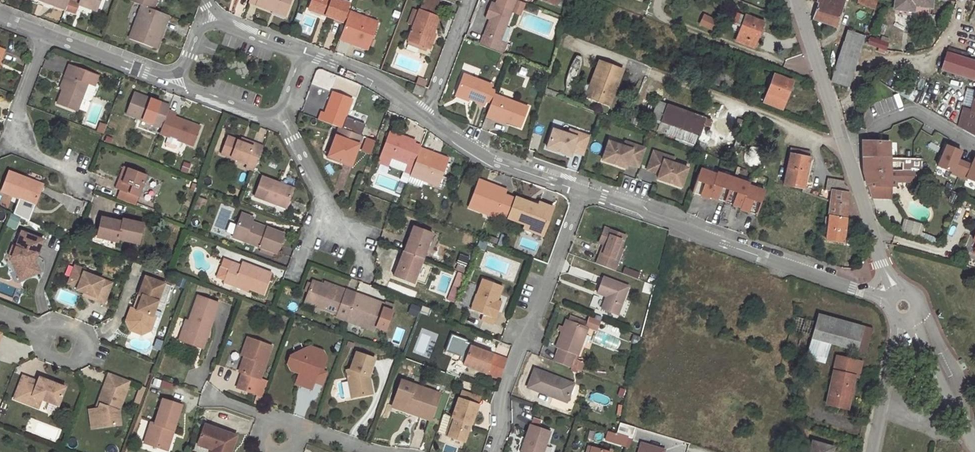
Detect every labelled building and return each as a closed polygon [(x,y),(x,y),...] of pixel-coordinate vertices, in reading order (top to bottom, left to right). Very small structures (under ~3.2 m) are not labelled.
[(65,10),(69,0),(39,0),(65,10)] [(79,2),(78,5),(97,12),(101,0),(74,0),(79,2)] [(130,1),(141,6),(153,10),(157,0),(130,0),(130,1)] [(248,1),(272,11),(273,7),(286,12),(291,0),(249,0),(248,1)] [(309,7),(326,13),(325,16),(342,22),(347,11),(349,3),(340,0),(312,0),(309,7)] [(419,10),(422,11),(434,16),(440,0),(423,0),(419,10)] [(498,5),(511,10),(514,0),(500,0),(498,5)] [(812,19),(835,27),(844,1),(841,0),(818,0),(817,3),(818,3),(812,19)] [(876,0),(858,0),(856,4),(874,10),(877,0),(876,0)] [(895,9),(905,10),(906,4),(913,5),(930,7),(931,0),(896,0),(895,9)] [(491,15),(489,20),(481,44),(503,53),(507,44),(501,41),(512,11),(511,10),(498,5),(491,3),(487,13),(491,15)] [(153,10),(141,6),(129,39),(153,48),(157,36),(161,38),(169,16),(153,10)] [(285,16),(286,12),(273,7),(272,11),(285,16)] [(326,13),(309,7),(308,10),(325,16),(326,13)] [(433,34),(439,18),(437,17),(434,16),(422,11),(419,10),(408,40),(428,48),(433,34)] [(377,22),(350,12),(345,24),(339,39),(356,45),(357,43),(368,47),(377,22)] [(699,24),(703,15),(698,13),(694,21),(699,24)] [(746,16),(764,23),(765,20),(747,13),(746,16)] [(717,22),(703,15),(699,24),(701,25),(713,31),(717,22)] [(754,49),(764,23),(746,16),(736,42),(754,49)] [(855,23),(851,22),(847,31),(863,36),(866,28),(855,23)] [(847,31),(832,80),(832,82),(848,87),(863,36),(847,31)] [(436,35),(433,34),(428,48),(431,49),(436,35)] [(887,43),(870,38),(867,44),(885,49),(887,43)] [(952,72),(974,81),(974,63),(946,54),(941,69),(952,72)] [(616,76),(620,78),(623,70),(599,61),(589,87),(596,90),(592,99),(610,106),(613,96),(609,95),(616,76)] [(77,72),(79,68),(69,64),(67,68),(77,72)] [(97,75),(79,68),(77,72),(67,68),(65,75),(67,76),(62,90),(57,103),(77,110),(81,99),(87,84),(93,86),(97,75)] [(723,84),(727,73),(721,70),(714,85),(722,88),(723,84)] [(735,76),(727,73),(723,84),(730,88),(735,76)] [(485,101),(490,88),(491,85),(464,75),(457,94),(470,99),(484,105),(485,101)] [(792,82),(774,75),(763,102),(782,109),(792,82)] [(613,96),(620,78),(616,76),(609,95),(613,96)] [(417,78),(415,84),(423,87),(425,81),(417,78)] [(93,86),(87,84),(81,99),(87,101),(90,100),(95,87),(93,86)] [(422,96),(424,89),(416,86),(413,93),(422,96)] [(585,96),(592,99),(596,90),(589,87),(585,96)] [(493,95),(495,90),(490,88),(485,101),(490,103),(493,95)] [(560,94),(545,88),(544,93),(558,98),(560,94)] [(321,112),(318,120),(339,128),(341,128),(345,117),(352,100),(332,92),(328,102),(324,113),(321,112)] [(168,111),(170,106),(133,93),(126,114),(162,127),(168,111)] [(470,99),(457,94),(455,98),(469,102),(470,99)] [(527,108),(493,95),(490,103),(485,117),(492,120),(493,117),(506,122),(519,127),(527,108)] [(660,122),(698,136),(699,137),(706,119),(667,105),(660,122)] [(970,111),(963,109),(958,128),(965,132),(970,111)] [(175,113),(168,111),(162,127),(159,133),(193,146),(200,127),(174,117),(175,113)] [(970,111),(965,132),(974,138),(974,112),(970,111)] [(365,125),(345,117),(341,128),(361,136),(365,125)] [(694,144),(698,136),(660,122),(657,131),(694,144)] [(100,123),(97,131),(103,133),(106,125),(100,123)] [(341,128),(339,128),(336,138),(331,151),(328,157),(351,166),(362,136),(361,136),(341,128)] [(583,155),(590,136),(577,132),(576,137),(568,134),(552,129),(546,147),(570,155),(572,151),(583,155)] [(420,149),(421,147),(414,144),(415,142),(390,132),(378,162),(388,167),(392,158),(407,164),(404,171),(410,174),(420,149)] [(253,172),(262,147),(255,144),(254,147),(241,142),(228,137),(221,155),(247,165),(246,169),(253,172)] [(331,151),(336,138),(332,137),(327,150),(331,151)] [(708,138),(703,137),(699,148),(704,150),(708,138)] [(360,152),(370,156),(375,142),(366,138),(360,152)] [(254,147),(255,144),(242,139),(241,142),(254,147)] [(639,167),(646,148),(633,144),(632,149),(624,146),(608,141),(602,160),(626,168),(627,163),(639,167)] [(862,142),(862,158),(889,159),(889,143),(862,142)] [(946,146),(937,167),(951,173),(950,174),(965,180),(966,179),(974,183),(974,158),(971,166),(957,160),(961,152),(946,146)] [(436,155),(420,149),(410,174),(410,176),(407,183),(421,188),(424,181),(438,187),(448,163),(435,158),(436,155)] [(666,155),(654,151),(647,170),(659,174),(658,178),(681,186),(688,168),(672,163),(664,160),(666,155)] [(790,154),(784,185),(804,189),(810,158),(790,154)] [(889,159),(862,158),(863,169),(871,198),(890,199),(890,188),(889,159)] [(921,160),(889,159),(890,188),(897,188),(897,182),(914,182),(920,183),(921,160)] [(122,182),(119,181),(116,189),(137,197),(146,175),(128,168),(124,177),(122,182)] [(761,203),(765,191),(749,186),(750,184),(717,173),(716,174),(700,169),(696,181),(704,184),(700,195),(709,198),(709,196),(717,199),(721,187),(729,190),(737,193),(733,205),(741,207),(740,209),(748,212),(753,200),(761,203)] [(19,198),(34,204),(42,185),(9,172),(1,192),(18,199),(19,198)] [(293,189),(262,178),(255,197),(285,209),(293,189)] [(490,190),(492,185),(479,180),(478,185),(490,190)] [(704,184),(696,181),(692,193),(700,195),(704,184)] [(848,190),(847,187),(829,184),(828,191),(832,191),(848,194),(848,190)] [(507,218),(514,200),(504,196),(505,191),(492,185),(490,190),(478,185),(469,207),(495,217),(497,213),(507,218)] [(717,199),(725,202),(729,190),(721,187),(717,199)] [(729,190),(725,202),(733,205),(737,193),(729,190)] [(845,218),(848,194),(832,191),(831,203),(830,209),(829,216),(845,218)] [(537,206),(515,197),(514,200),(507,218),(525,225),(544,232),(552,211),(537,206)] [(28,212),(34,204),(19,198),(18,199),(16,207),(28,212)] [(205,201),(200,198),(197,206),(203,208),(205,201)] [(753,200),(748,212),(757,215),(761,203),(753,200)] [(539,202),(537,206),(552,211),(553,208),(539,202)] [(249,226),(251,222),(252,219),(241,215),(237,224),(233,236),(232,237),(276,254),(283,235),(267,228),(265,232),(249,226)] [(843,242),(845,218),(829,216),(826,240),(843,242)] [(97,237),(109,240),(118,242),(118,239),(138,244),(143,224),(123,219),(122,222),(101,218),(98,231),(97,237)] [(900,232),(920,237),(923,225),(904,220),(900,232)] [(228,234),(233,236),(237,224),(233,222),(228,234)] [(267,228),(251,222),(249,226),(265,232),(267,228)] [(542,236),(544,232),(525,225),(524,229),(542,236)] [(414,226),(404,252),(422,259),(423,256),(432,233),(414,226)] [(603,245),(596,264),(614,271),(617,265),(615,264),(620,249),(625,236),(605,229),(601,237),(605,239),(603,245)] [(41,240),(20,232),(14,247),(11,246),(7,256),(8,256),(13,258),(11,263),(14,270),(20,272),(23,278),(38,272),(33,261),(29,259),(30,254),(35,256),(41,240)] [(441,237),(432,233),(423,256),(433,260),(441,237)] [(487,243),(480,240),(477,247),(484,250),(487,243)] [(404,253),(394,249),(391,256),(401,260),(404,253)] [(422,259),(404,252),(404,253),(401,260),(400,262),(397,271),(395,277),(413,284),(422,259)] [(234,284),(248,289),(263,295),(271,274),(242,263),(241,266),(232,263),(224,282),(233,286),(234,284)] [(87,297),(103,303),(111,283),(83,273),(84,270),(74,266),(67,283),(77,287),(76,290),(83,293),(88,294),(87,297)] [(639,274),(624,268),(621,274),(636,280),(639,274)] [(20,272),(14,270),(19,280),(23,278),(20,272)] [(171,287),(145,278),(138,296),(142,297),(136,311),(133,310),(129,322),(132,328),(141,332),(147,328),(154,311),(157,302),(164,305),(171,287)] [(627,287),(604,278),(598,293),(606,297),(601,308),(617,314),(627,287)] [(502,288),(494,285),(483,280),(471,310),(482,315),(495,320),(499,310),(494,308),(496,300),(502,288)] [(346,318),(355,294),(345,290),(344,293),(324,285),(313,281),(312,285),(309,293),(305,303),(337,314),(346,318)] [(344,293),(345,290),(325,282),(324,285),(344,293)] [(309,293),(312,285),(307,283),(304,291),(309,293)] [(346,318),(345,321),(372,331),(374,327),(383,331),(391,311),(382,308),(382,306),(373,302),(373,301),(355,294),(346,318)] [(209,325),(212,326),(220,306),(199,298),(190,323),(182,343),(199,350),(209,325)] [(502,302),(496,300),(494,308),(499,310),(502,302)] [(382,306),(382,308),(391,311),(393,306),(384,302),(383,304),(373,301),(373,302),(382,306)] [(129,322),(133,310),(130,309),(126,322),(130,331),(141,335),(150,331),(147,328),(141,332),(132,328),(129,322)] [(154,311),(147,328),(150,331),(155,331),(161,313),(154,311)] [(852,323),(818,314),(811,339),(820,342),(845,348),(852,323)] [(493,325),(495,320),(482,315),(480,320),(493,325)] [(570,316),(568,320),(585,327),(586,322),(570,316)] [(586,322),(585,327),(587,328),(596,331),(599,321),(588,317),(586,322)] [(558,349),(553,362),(579,372),(583,363),(575,360),(587,328),(585,327),(568,320),(566,319),(555,348),(558,349)] [(179,342),(182,343),(190,323),(187,322),(179,342)] [(852,323),(845,348),(857,351),(864,327),(852,323)] [(203,351),(212,326),(209,325),(199,350),(203,351)] [(864,327),(857,351),(866,354),(873,329),(864,327)] [(466,340),(451,334),(445,351),(459,356),(458,360),(463,362),(469,346),(470,344),(465,342),(466,340)] [(250,359),(244,375),(238,390),(255,397),(257,389),(272,348),(249,339),(242,356),(245,357),(250,359)] [(820,342),(811,339),(806,358),(815,361),(820,342)] [(462,365),(500,379),(506,360),(469,346),(463,362),(462,365)] [(325,353),(311,348),(306,360),(295,356),(291,358),(287,366),(291,372),(299,375),(296,385),(312,391),(320,370),(324,371),(328,361),(325,353)] [(306,360),(311,348),(295,356),(306,360)] [(369,382),(371,376),(377,359),(359,353),(352,372),(348,372),(350,383),(356,382),(359,399),(375,396),(373,383),(369,382)] [(239,373),(244,375),(250,359),(245,357),(239,373)] [(837,357),(826,405),(847,410),(855,377),(858,378),(862,363),(837,357)] [(556,395),(567,399),(573,384),(535,370),(528,387),(555,398),(556,395)] [(117,411),(129,381),(108,373),(98,398),(101,399),(97,408),(94,409),(92,409),(95,427),(119,424),(117,411)] [(57,405),(65,387),(39,377),(38,381),(22,375),(13,398),(29,404),(31,398),(40,402),(41,399),(57,405)] [(432,401),(434,394),(400,381),(392,403),(405,408),(406,405),(421,410),(418,417),(429,421),(435,403),(432,401)] [(353,400),(359,399),(356,382),(350,383),(353,400)] [(257,389),(255,397),(262,399),(265,392),(257,389)] [(462,392),(460,399),(477,405),(479,398),(462,392)] [(40,402),(31,398),(29,404),(38,408),(40,402)] [(168,429),(173,430),(181,406),(163,399),(153,424),(149,422),(142,442),(161,449),(168,429)] [(455,420),(449,436),(464,442),(470,424),(471,425),(478,406),(477,405),(460,399),(458,399),(452,419),(455,420)] [(391,408),(418,417),(421,410),(406,405),(405,408),(392,403),(391,408)] [(446,436),(449,436),(455,420),(452,419),(446,436)] [(633,427),(618,422),(615,433),(630,438),(633,427)] [(204,424),(197,442),(212,448),(210,451),(230,451),(236,436),(204,424)] [(530,424),(521,451),(542,451),(550,431),(530,424)] [(165,451),(173,430),(168,429),(161,449),(165,451)] [(802,451),(809,451),(813,441),(806,439),(802,451)] [(813,441),(809,451),(833,451),(834,448),(813,441)] [(640,443),(638,451),(662,451),(663,450),(640,443)] [(544,451),(553,451),(555,447),(547,444),(544,451)]
